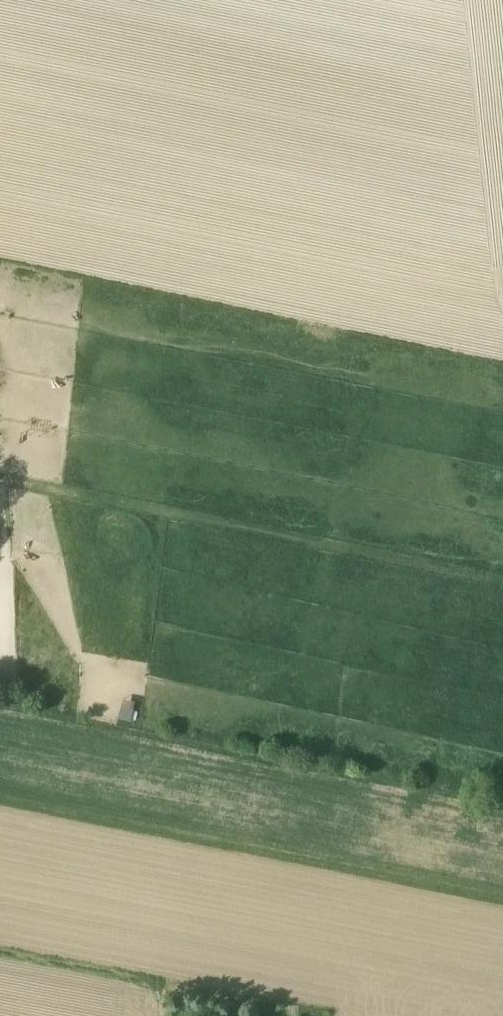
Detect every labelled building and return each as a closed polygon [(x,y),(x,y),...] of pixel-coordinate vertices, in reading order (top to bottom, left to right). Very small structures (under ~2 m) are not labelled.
[(40,701),(58,705),(60,694),(43,690),(40,701)]
